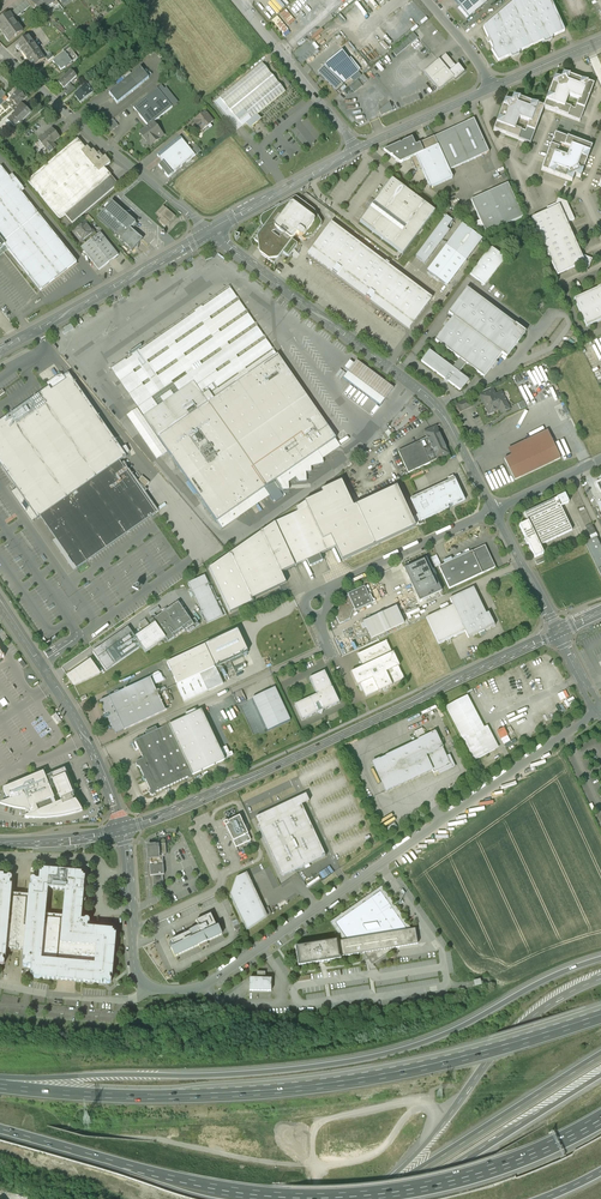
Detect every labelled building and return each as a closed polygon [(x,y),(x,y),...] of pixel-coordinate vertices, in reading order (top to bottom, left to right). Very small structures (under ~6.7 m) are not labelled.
[(26,1),(32,8),(35,6),(31,1),(30,0),(28,0),(26,1)] [(31,1),(35,6),(41,14),(47,9),(46,8),(39,0),(31,0),(31,1)] [(482,6),(477,0),(455,0),(460,7),(469,17),(482,6)] [(483,28),(493,49),(491,50),(498,61),(511,56),(511,57),(513,57),(519,54),(520,53),(519,52),(543,41),(544,42),(546,43),(552,40),(553,38),(552,37),(565,31),(551,0),(516,0),(483,28)] [(467,19),(469,17),(460,7),(458,9),(467,19)] [(4,17),(5,19),(2,21),(1,20),(0,21),(0,29),(9,41),(23,31),(10,14),(4,17)] [(413,32),(391,51),(396,56),(418,37),(413,32)] [(28,36),(17,44),(28,59),(39,51),(28,36)] [(71,44),(64,49),(66,52),(70,49),(71,49),(73,47),(71,44)] [(66,52),(55,60),(59,66),(58,66),(61,70),(78,58),(71,49),(70,49),(66,52)] [(39,51),(28,59),(34,67),(44,59),(39,51)] [(359,72),(342,51),(328,62),(326,64),(317,74),(336,93),(343,86),(342,85),(359,72)] [(439,60),(454,78),(453,79),(455,80),(464,73),(458,65),(456,67),(445,55),(439,60)] [(454,78),(439,60),(424,73),(438,90),(442,89),(453,79),(454,78)] [(262,64),(214,103),(237,131),(247,124),(250,128),(253,126),(258,123),(257,122),(260,120),(256,116),(285,92),(262,64)] [(140,68),(109,93),(117,104),(149,78),(140,68)] [(71,71),(58,83),(63,88),(76,76),(71,71)] [(580,122),(594,85),(563,73),(561,77),(562,79),(559,80),(558,79),(554,77),(543,107),(544,108),(580,122)] [(89,79),(79,87),(81,89),(85,86),(91,82),(89,79)] [(358,80),(349,87),(354,93),(362,86),(358,80)] [(14,86),(8,92),(12,96),(13,95),(18,90),(14,86)] [(72,86),(64,93),(67,96),(76,89),(72,86)] [(81,89),(74,95),(80,103),(91,94),(85,86),(81,89)] [(157,89),(133,108),(148,126),(153,123),(172,107),(157,89)] [(18,90),(13,95),(14,96),(11,100),(17,106),(21,102),(27,96),(24,93),(22,94),(18,90)] [(530,144),(544,108),(543,107),(513,96),(512,100),(512,101),(509,103),(509,101),(505,100),(493,131),(530,144)] [(30,112),(21,102),(17,106),(16,107),(19,109),(8,120),(10,122),(14,126),(21,118),(23,119),(30,112)] [(389,103),(382,108),(383,110),(379,112),(381,116),(393,111),(389,103)] [(0,121),(0,131),(1,132),(9,123),(10,122),(8,120),(19,109),(16,107),(10,113),(0,121)] [(213,122),(205,113),(194,122),(200,131),(202,129),(203,130),(207,127),(208,127),(209,127),(210,127),(211,125),(210,125),(213,122)] [(113,119),(104,126),(111,132),(118,126),(113,119)] [(474,119),(434,137),(449,171),(489,153),(474,119)] [(148,126),(140,133),(150,146),(163,136),(153,123),(148,126)] [(52,128),(38,140),(49,153),(54,149),(51,145),(59,137),(52,128)] [(580,178),(592,147),(555,133),(541,170),(572,181),(573,177),(572,176),(576,175),(576,176),(580,178)] [(191,151),(180,137),(157,155),(166,166),(164,168),(164,169),(166,172),(167,172),(169,170),(172,174),(195,156),(191,151)] [(386,150),(383,151),(388,154),(391,157),(392,156),(393,158),(400,163),(410,159),(416,172),(421,169),(430,188),(452,178),(449,171),(434,137),(419,144),(415,146),(412,138),(386,150)] [(77,139),(28,180),(28,181),(60,219),(65,214),(111,176),(104,168),(110,163),(106,158),(106,157),(105,156),(103,157),(99,153),(97,154),(93,150),(91,151),(87,147),(85,148),(77,139)] [(201,151),(197,147),(191,151),(195,156),(201,151)] [(0,167),(0,239),(5,246),(41,291),(77,263),(20,191),(23,188),(16,178),(12,181),(1,167),(0,167)] [(111,176),(65,214),(72,222),(117,183),(111,176)] [(359,222),(402,254),(435,212),(392,180),(359,222)] [(486,234),(523,217),(508,184),(502,186),(471,200),(480,221),(483,228),(486,234)] [(322,224),(321,223),(314,211),(296,197),(295,197),(264,214),(261,216),(260,218),(260,221),(261,224),(263,228),(254,240),(258,243),(259,253),(273,263),(274,264),(274,263),(283,253),(288,257),(289,256),(298,245),(297,244),(292,240),(296,234),(303,240),(305,240),(306,240),(312,237),(321,225),(322,224)] [(548,211),(531,218),(557,274),(577,266),(585,269),(589,267),(592,259),(581,255),(567,223),(574,220),(566,202),(557,199),(555,204),(546,208),(548,211)] [(142,239),(130,228),(136,222),(112,201),(97,217),(121,238),(120,240),(132,251),(142,239)] [(175,216),(163,206),(157,213),(163,218),(159,222),(165,227),(175,216)] [(456,215),(447,209),(443,215),(446,217),(416,257),(425,264),(449,231),(446,229),(452,222),(452,221),(456,215)] [(88,215),(83,219),(86,222),(88,220),(90,223),(93,220),(88,215)] [(483,228),(480,221),(473,225),(476,231),(483,228)] [(86,222),(81,226),(80,226),(77,229),(74,231),(74,232),(74,233),(74,234),(75,235),(76,235),(77,236),(78,235),(83,241),(94,232),(86,222)] [(409,328),(431,299),(387,266),(389,264),(386,261),(384,264),(330,224),(308,253),(333,271),(332,272),(336,276),(337,274),(366,296),(365,297),(370,301),(371,300),(409,328)] [(427,271),(447,287),(482,240),(462,225),(427,271)] [(100,232),(81,247),(99,270),(118,255),(100,232)] [(470,275),(485,286),(505,258),(490,247),(470,275)] [(214,400),(278,355),(229,286),(111,368),(144,415),(193,380),(203,394),(208,391),(214,400)] [(574,299),(586,327),(600,320),(600,287),(574,299)] [(429,351),(421,362),(438,375),(446,380),(460,391),(468,380),(459,373),(465,364),(484,378),(502,354),(506,357),(525,332),(467,289),(448,314),(453,317),(435,341),(459,359),(452,368),(446,364),(429,351)] [(220,526),(339,440),(281,356),(209,407),(194,384),(147,417),(154,428),(173,456),(220,526)] [(383,407),(395,389),(358,362),(346,379),(383,407)] [(61,374),(0,417),(0,466),(28,504),(40,522),(125,463),(61,374)] [(489,407),(492,413),(499,409),(501,413),(509,410),(506,403),(504,402),(505,400),(504,399),(504,398),(501,392),(495,395),(493,390),(488,392),(488,391),(484,393),(484,394),(480,396),(483,401),(484,401),(487,408),(489,407)] [(435,428),(424,433),(427,438),(398,452),(408,474),(448,455),(449,455),(448,454),(446,450),(446,449),(443,444),(444,444),(443,444),(441,439),(441,438),(438,433),(439,433),(438,433),(436,428),(436,427),(435,428)] [(154,428),(144,435),(163,463),(173,456),(154,428)] [(504,459),(514,481),(560,459),(547,431),(508,449),(511,456),(504,459)] [(74,570),(159,511),(125,463),(40,522),(53,540),(74,570)] [(422,521),(465,501),(454,479),(411,499),(418,515),(415,517),(419,525),(423,523),(422,521)] [(357,506),(353,507),(341,482),(321,491),(323,494),(308,501),(331,550),(336,548),(342,561),(375,546),(357,506)] [(375,546),(419,525),(415,517),(411,519),(397,487),(357,506),(375,546)] [(539,560),(547,556),(544,549),(575,532),(558,498),(526,514),(530,524),(523,527),(539,560)] [(276,522),(296,566),(307,561),(310,568),(323,562),(320,555),(331,550),(308,501),(305,502),(296,509),(298,512),(276,522)] [(252,600),(279,587),(278,584),(285,581),(281,573),(296,566),(276,522),(262,532),(262,531),(261,532),(209,569),(230,613),(244,605),(246,608),(254,604),(252,600)] [(598,537),(586,542),(599,568),(600,567),(600,544),(598,537)] [(449,589),(495,568),(487,551),(488,550),(486,546),(483,545),(480,547),(479,548),(452,561),(450,558),(442,562),(444,565),(439,567),(449,589)] [(437,555),(430,558),(435,568),(441,565),(437,555)] [(404,569),(419,601),(442,591),(427,558),(404,569)] [(204,576),(188,584),(190,589),(188,590),(188,591),(188,593),(189,593),(192,592),(207,624),(223,617),(204,576)] [(365,587),(365,586),(347,594),(348,596),(342,598),(336,616),(339,624),(350,619),(353,611),(355,610),(355,612),(372,603),(365,587)] [(426,618),(438,644),(465,632),(468,639),(479,634),(480,636),(485,633),(484,632),(495,627),(488,613),(486,614),(473,588),(450,599),(453,606),(426,618)] [(128,627),(93,652),(106,671),(141,647),(146,653),(166,638),(168,642),(187,629),(189,633),(200,625),(195,619),(191,621),(178,602),(171,607),(170,607),(170,608),(153,620),(152,619),(151,619),(149,620),(149,621),(152,626),(135,637),(134,636),(135,635),(134,632),(132,633),(128,627)] [(371,639),(404,624),(396,607),(363,622),(371,639)] [(237,630),(205,645),(215,667),(248,652),(237,630)] [(392,685),(404,679),(398,667),(399,666),(393,653),(392,654),(386,641),(357,655),(363,667),(350,673),(357,686),(360,685),(366,697),(378,691),(379,692),(392,686),(392,685)] [(215,667),(205,645),(167,663),(177,685),(176,685),(184,702),(187,701),(223,684),(215,667)] [(90,661),(76,671),(68,677),(74,686),(98,675),(100,674),(90,661)] [(326,709),(339,703),(332,687),(331,688),(331,687),(332,686),(325,671),(309,678),(316,693),(317,693),(318,694),(295,705),(302,720),(316,714),(316,712),(318,712),(318,713),(322,714),(324,710),(323,710),(324,709),(326,709)] [(150,678),(100,701),(106,715),(104,716),(103,718),(106,719),(108,718),(115,734),(165,711),(153,685),(164,680),(161,674),(150,678)] [(275,688),(252,698),(268,731),(290,721),(275,688)] [(467,696),(447,706),(477,763),(501,751),(489,728),(485,730),(467,696)] [(145,736),(135,741),(143,759),(136,762),(136,764),(137,767),(139,768),(144,777),(143,777),(142,778),(143,781),(144,781),(145,781),(150,790),(149,793),(150,795),(153,796),(155,795),(156,793),(182,781),(188,778),(188,779),(189,779),(191,778),(192,777),(191,776),(225,760),(201,710),(196,713),(194,709),(183,714),(185,718),(156,731),(154,728),(143,733),(145,736)] [(438,733),(374,762),(388,794),(440,771),(442,776),(459,769),(453,756),(448,757),(438,733)] [(75,793),(65,769),(51,775),(53,779),(48,782),(44,773),(3,789),(7,798),(10,797),(11,800),(0,804),(7,807),(15,808),(26,811),(25,818),(39,818),(53,818),(68,815),(82,811),(76,800),(74,800),(71,795),(75,793)] [(259,819),(285,878),(327,858),(305,809),(301,801),(259,819)] [(251,843),(239,815),(223,823),(236,850),(251,843)] [(152,889),(162,888),(161,852),(168,852),(168,843),(155,844),(155,848),(146,848),(146,859),(149,859),(150,877),(152,877),(152,889)] [(330,866),(320,872),(324,878),(334,872),(330,866)] [(117,934),(114,930),(89,927),(89,924),(91,922),(91,920),(91,919),(90,919),(88,919),(86,920),(83,920),(86,879),(82,873),(45,870),(40,874),(40,880),(33,880),(32,881),(30,883),(29,897),(25,955),(24,967),(29,972),(35,979),(108,985),(110,983),(113,981),(117,934)] [(233,896),(249,932),(269,918),(249,874),(239,878),(233,896)] [(12,880),(13,877),(11,875),(9,875),(7,877),(4,876),(4,875),(0,875),(0,964),(3,965),(5,963),(5,960),(3,959),(4,955),(8,954),(13,896),(13,884),(10,884),(11,881),(12,880)] [(318,877),(306,885),(308,887),(320,879),(318,877)] [(410,929),(407,929),(381,892),(359,907),(337,922),(348,939),(338,941),(338,940),(295,947),(298,966),(320,963),(341,959),(340,956),(364,953),(367,956),(368,958),(370,961),(372,964),(394,948),(396,947),(404,946),(413,944),(417,943),(415,928),(410,929)] [(29,897),(13,896),(8,954),(25,955),(29,897)] [(278,903),(280,908),(288,902),(286,898),(278,903)] [(170,948),(175,957),(221,935),(211,914),(196,921),(199,927),(195,929),(171,941),(174,946),(170,948)] [(250,978),(250,992),(272,992),(272,979),(265,979),(265,972),(258,972),(258,978),(250,978)] [(398,1118),(382,1148),(389,1151),(404,1122),(398,1118)]
